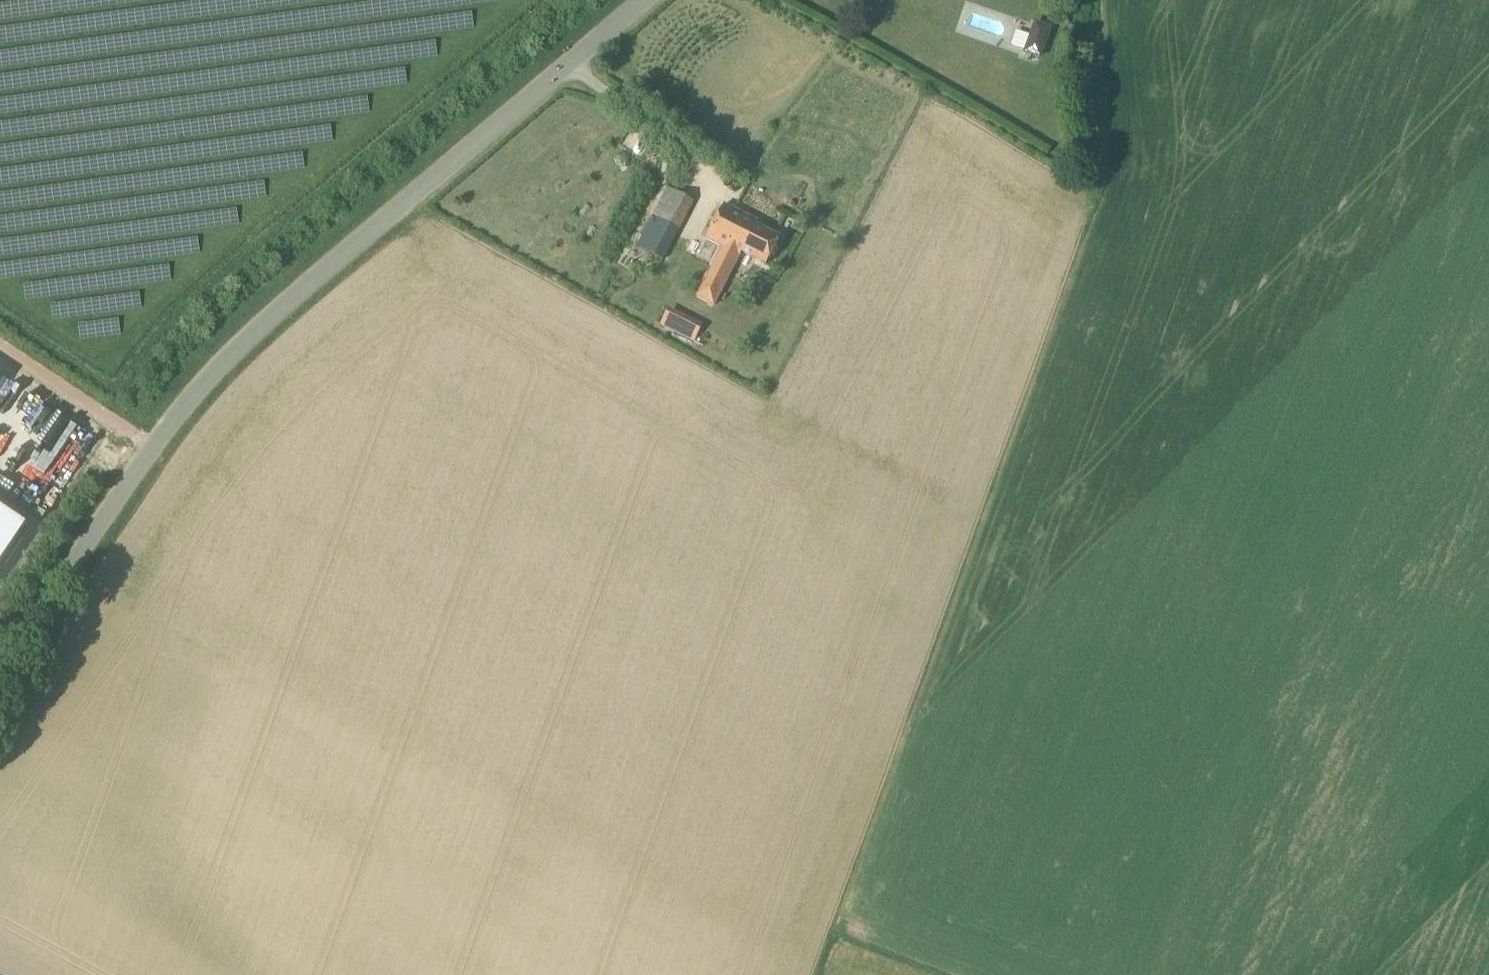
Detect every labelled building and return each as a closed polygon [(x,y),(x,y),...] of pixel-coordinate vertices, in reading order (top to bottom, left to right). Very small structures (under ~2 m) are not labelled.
[(635,248),(663,262),(695,202),(666,188),(635,248)] [(705,239),(722,248),(697,296),(714,305),(741,253),(766,267),(779,238),(755,225),(757,222),(724,206),(705,239)] [(703,325),(667,307),(658,326),(694,344),(703,325)] [(758,389),(770,393),(774,376),(762,373),(758,389)] [(0,509),(0,567),(27,528),(0,509)]
